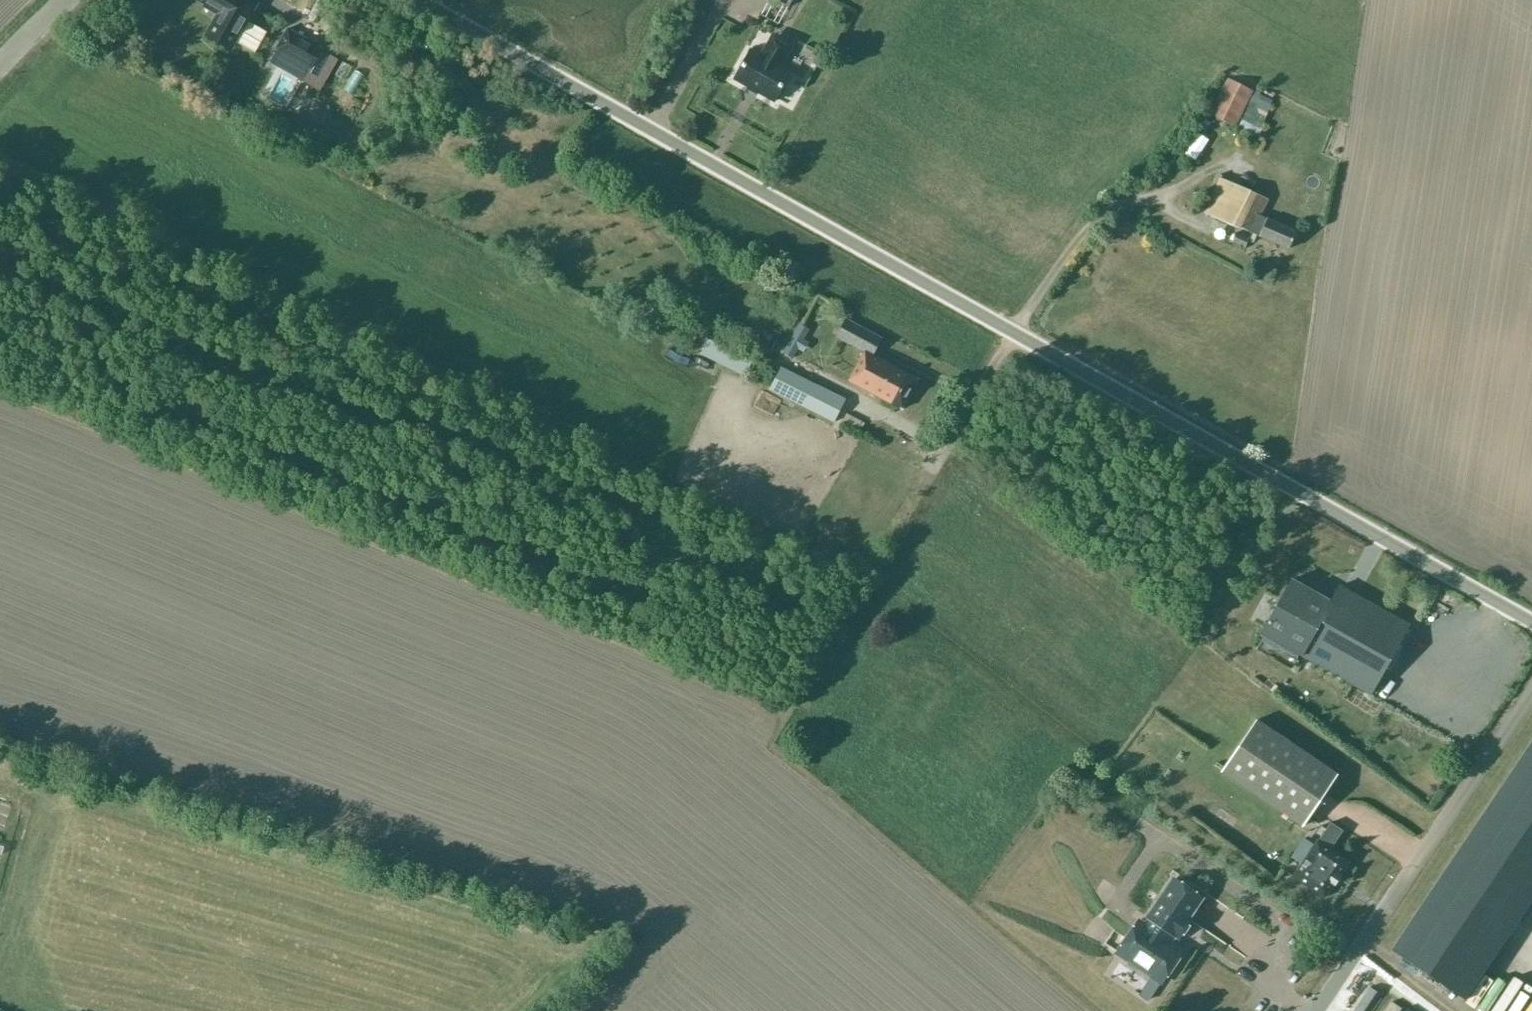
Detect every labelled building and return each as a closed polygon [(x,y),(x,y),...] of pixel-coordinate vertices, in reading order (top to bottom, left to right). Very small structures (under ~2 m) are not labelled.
[(205,5),(205,6),(218,14),(205,36),(229,49),(255,4),(248,0),(197,0),(205,5)] [(303,79),(309,69),(311,70),(324,48),(288,28),(275,50),(285,56),(279,66),(303,79)] [(770,38),(761,55),(750,50),(734,78),(774,101),(790,72),(780,66),(790,49),(770,38)] [(1227,78),(1224,86),(1210,114),(1235,127),(1253,91),(1227,78)] [(1267,115),(1262,113),(1264,110),(1248,102),(1236,127),(1256,137),(1267,115)] [(1238,228),(1238,226),(1289,248),(1296,231),(1260,215),(1268,198),(1219,177),(1204,213),(1238,228)] [(1236,231),(1231,242),(1244,247),(1248,238),(1236,231)] [(872,355),(881,338),(846,319),(836,337),(864,351),(851,375),(879,391),(878,392),(898,403),(912,378),(891,367),(890,369),(878,363),(880,359),(872,355)] [(695,331),(688,346),(743,372),(750,357),(738,352),(739,350),(707,335),(707,336),(695,331)] [(770,390),(834,423),(846,400),(782,367),(770,390)] [(1260,633),(1300,655),(1330,601),(1291,579),(1260,633)] [(1300,655),(1370,694),(1409,624),(1339,585),(1330,601),(1300,655)] [(1256,719),(1221,771),(1303,826),(1337,774),(1256,719)] [(1456,851),(1390,949),(1464,999),(1531,899),(1531,739),(1456,851)] [(1316,839),(1314,838),(1290,875),(1323,898),(1347,861),(1328,848),(1341,829),(1328,821),(1316,839)] [(1027,846),(1035,835),(1021,827),(1014,837),(1027,846)] [(1191,920),(1187,917),(1202,896),(1174,878),(1143,924),(1138,920),(1116,952),(1126,958),(1127,965),(1144,976),(1151,975),(1162,982),(1183,950),(1171,942),(1175,936),(1179,939),(1191,920)] [(1377,992),(1367,985),(1350,1010),(1365,1010),(1377,992)]
